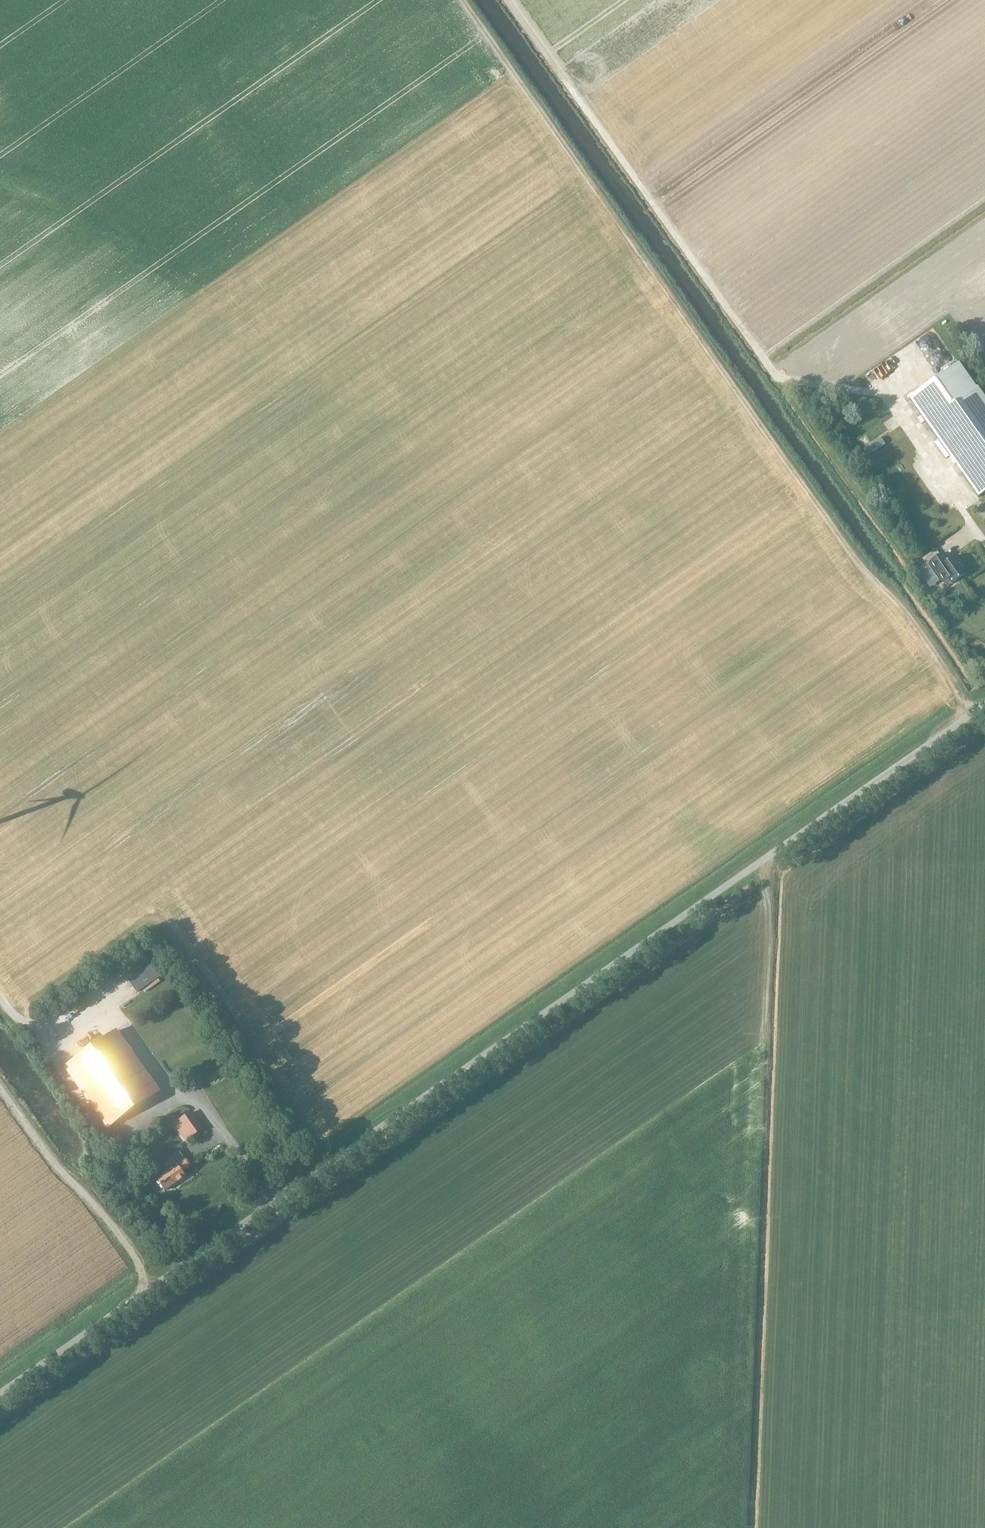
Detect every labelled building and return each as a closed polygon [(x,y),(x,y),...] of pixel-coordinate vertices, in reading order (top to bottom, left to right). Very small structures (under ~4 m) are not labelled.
[(901,345),(895,349),(900,358),(906,354),(901,345)] [(893,350),(889,353),(899,366),(903,362),(893,350)] [(893,368),(889,355),(875,360),(880,372),(893,368)] [(909,399),(938,441),(935,443),(946,459),(949,457),(978,498),(984,493),(984,402),(958,364),(909,399)] [(877,365),(871,367),(874,375),(880,373),(877,365)] [(847,440),(867,426),(863,420),(843,434),(847,440)] [(884,444),(880,438),(864,450),(868,456),(884,444)] [(953,558),(946,562),(941,554),(929,562),(944,584),(949,580),(952,584),(965,575),(962,570),(964,569),(964,567),(960,561),(958,561),(956,562),(953,558)] [(926,564),(917,570),(923,579),(932,572),(926,564)] [(920,582),(923,590),(932,587),(929,579),(920,582)] [(161,981),(159,978),(161,976),(143,949),(118,965),(137,993),(144,989),(146,992),(161,981)] [(541,1007),(533,1010),(535,1015),(543,1012),(541,1007)] [(162,1091),(119,1029),(64,1067),(109,1129),(162,1091)] [(183,1120),(187,1125),(196,1119),(192,1114),(183,1120)] [(191,1166),(186,1159),(185,1159),(179,1151),(171,1156),(177,1165),(157,1179),(165,1191),(187,1176),(183,1171),(191,1166)]
